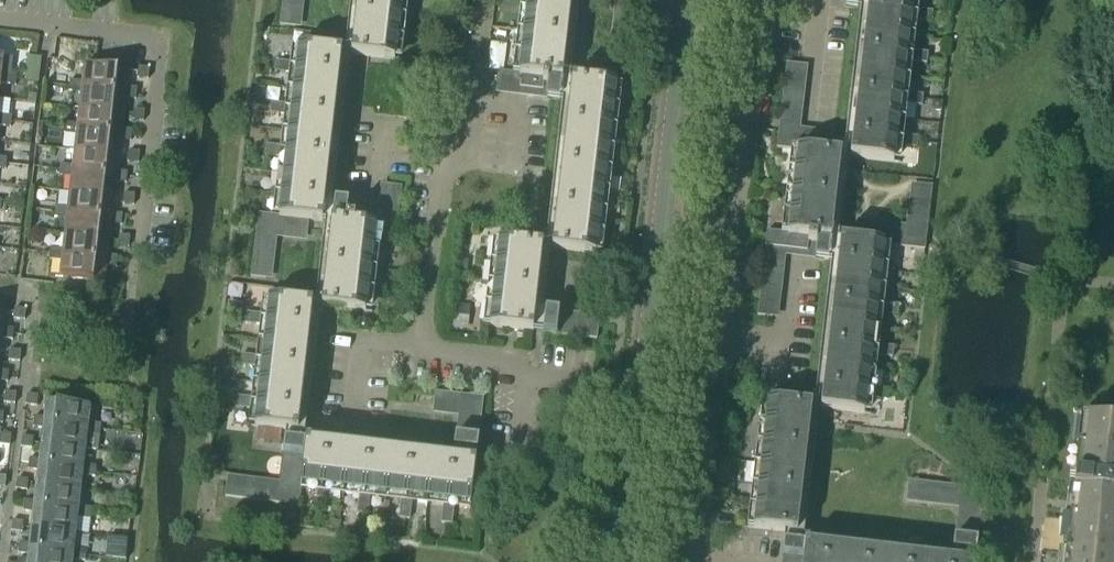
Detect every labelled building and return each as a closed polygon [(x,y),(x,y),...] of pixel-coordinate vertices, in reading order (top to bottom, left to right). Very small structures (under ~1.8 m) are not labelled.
[(296,26),(299,0),(284,0),(281,25),(296,26)] [(395,60),(402,0),(358,0),(352,55),(395,60)] [(560,100),(563,80),(573,0),(528,0),(520,74),(499,71),(497,87),(548,93),(547,99),(560,100)] [(614,64),(630,65),(637,2),(622,0),(614,64)] [(868,3),(850,157),(894,162),(896,145),(917,148),(918,137),(897,135),(901,103),(922,106),(923,95),(902,92),(906,61),(927,64),(928,53),(907,51),(911,19),(932,22),(933,11),(912,9),(913,0),(868,0),(868,3)] [(265,155),(287,157),(283,189),(272,188),(271,198),(281,200),(280,215),(259,213),(257,229),(307,235),(309,221),(323,222),(343,52),(300,46),(298,63),(276,61),(275,71),(296,74),(293,105),(272,103),(270,113),(291,116),(288,147),(267,145),(265,155)] [(0,78),(1,73),(12,74),(13,57),(3,56),(0,56),(0,78)] [(787,63),(782,105),(797,107),(801,65),(787,63)] [(70,81),(70,86),(126,93),(127,87),(129,71),(86,66),(84,82),(70,81)] [(573,78),(553,249),(596,254),(616,85),(627,86),(629,71),(588,66),(586,80),(573,78)] [(138,78),(149,79),(150,69),(139,68),(138,78)] [(16,85),(17,74),(12,74),(1,73),(0,78),(0,83),(16,85)] [(82,93),(81,109),(124,114),(126,98),(136,99),(137,88),(127,87),(126,93),(70,86),(69,91),(82,93)] [(782,105),(780,116),(795,118),(797,107),(782,105)] [(65,123),(65,128),(122,135),(122,129),(124,114),(81,109),(79,124),(65,123)] [(133,120),(144,121),(145,111),(134,109),(133,120)] [(5,127),(11,127),(12,116),(0,115),(0,126),(5,127)] [(795,118),(780,116),(779,127),(794,128),(795,118)] [(77,135),(76,151),(119,156),(121,140),(131,141),(133,130),(122,129),(122,135),(65,128),(64,133),(77,135)] [(777,147),(787,149),(789,133),(778,132),(777,147)] [(787,149),(797,150),(799,134),(789,133),(787,149)] [(797,150),(798,150),(798,149),(807,150),(809,135),(799,134),(797,150)] [(809,135),(807,150),(817,152),(818,137),(809,135)] [(818,137),(817,152),(827,153),(827,152),(829,138),(818,137)] [(798,149),(798,150),(788,234),(767,231),(765,247),(816,253),(815,259),(828,261),(831,240),(841,154),(827,152),(827,153),(817,152),(807,150),(798,149)] [(61,165),(60,170),(117,177),(117,171),(119,156),(76,151),(74,166),(61,165)] [(128,162),(139,163),(140,153),(129,151),(128,162)] [(73,177),(71,193),(114,198),(116,182),(126,183),(128,172),(117,171),(117,177),(60,170),(59,175),(73,177)] [(912,227),(927,229),(932,186),(917,184),(912,227)] [(384,206),(399,208),(402,187),(387,185),(384,206)] [(56,207),(55,212),(112,219),(112,213),(114,198),(71,193),(69,208),(56,207)] [(123,204),(134,205),(135,195),(124,193),(123,204)] [(323,307),(366,312),(376,226),(397,229),(399,213),(348,208),(349,201),(336,200),(333,221),(333,220),(323,307)] [(68,219),(66,234),(109,240),(111,224),(122,225),(123,214),(112,213),(112,219),(55,212),(54,217),(68,219)] [(884,244),(925,249),(927,234),(857,226),(855,240),(841,239),(821,409),(864,414),(866,397),(887,399),(888,389),(867,386),(871,355),(892,357),(893,347),(872,344),(876,313),(897,315),(899,305),(877,302),(881,271),(892,272),(893,261),(883,260),(884,244)] [(51,249),(50,254),(107,261),(108,255),(109,240),(66,234),(64,250),(51,249)] [(251,277),(266,278),(271,236),(256,234),(251,277)] [(118,246),(129,247),(130,236),(120,235),(118,246)] [(544,245),(500,240),(490,326),(534,331),(544,245)] [(757,315),(772,317),(780,254),(765,252),(757,315)] [(107,261),(50,254),(50,259),(63,261),(61,277),(104,282),(106,266),(117,267),(118,256),(108,255),(107,261)] [(585,315),(600,317),(607,264),(592,262),(585,315)] [(236,407),(257,410),(256,426),(299,432),(314,303),(270,298),(268,315),(247,312),(246,323),(267,326),(263,357),(242,354),(241,365),(262,368),(259,399),(237,397),(236,407)] [(14,319),(25,320),(26,309),(15,308),(14,319)] [(544,332),(597,339),(599,322),(559,317),(560,311),(546,309),(544,332)] [(0,354),(2,338),(12,340),(14,329),(3,328),(3,333),(0,333),(0,354)] [(9,361),(20,362),(21,351),(10,350),(9,361)] [(8,382),(9,371),(0,370),(0,381),(8,382)] [(4,403),(15,404),(16,393),(5,392),(4,403)] [(440,407),(460,410),(462,395),(437,392),(442,393),(440,407)] [(26,405),(37,406),(38,395),(27,394),(26,405)] [(455,449),(478,451),(484,397),(467,395),(463,436),(456,435),(455,449)] [(769,400),(754,528),(798,534),(812,405),(769,400)] [(44,423),(101,430),(101,424),(88,423),(90,406),(47,401),(45,417),(44,423)] [(35,416),(33,427),(44,428),(42,444),(85,449),(98,451),(100,435),(101,430),(44,423),(45,417),(35,416)] [(1066,561),(1113,561),(1113,423),(1082,420),(1066,561)] [(0,438),(0,445),(10,446),(11,435),(1,434),(0,434),(0,438)] [(21,447),(32,448),(33,437),(22,436),(21,447)] [(306,441),(306,442),(286,439),(284,452),(290,453),(284,504),(300,506),(302,485),(318,486),(317,497),(328,499),(329,488),(360,491),(358,513),(368,514),(371,493),(402,496),(400,517),(410,519),(413,498),(444,501),(442,522),(452,524),(455,503),(471,505),(477,461),(306,441)] [(39,465),(96,471),(96,466),(84,465),(85,449),(42,444),(40,459),(39,465)] [(37,486),(80,491),(82,475),(95,477),(96,471),(39,465),(40,459),(30,458),(29,469),(39,470),(37,486)] [(16,489),(27,490),(28,479),(17,478),(16,489)] [(907,495),(960,502),(962,487),(909,481),(907,495)] [(226,497),(279,503),(281,488),(227,482),(226,497)] [(35,507),(91,513),(91,508),(79,507),(80,491),(37,486),(35,501),(35,507)] [(953,551),(976,554),(984,490),(967,488),(965,503),(961,538),(955,538),(953,551)] [(32,528),(76,533),(77,517),(90,519),(91,513),(35,507),(35,501),(25,500),(24,511),(34,512),(32,528)] [(11,531),(22,532),(23,521),(13,520),(11,531)] [(30,549),(86,556),(87,550),(74,549),(76,533),(32,528),(30,543),(30,549)] [(129,539),(115,538),(112,559),(126,560),(129,539)] [(805,543),(805,544),(784,541),(783,554),(789,555),(788,561),(965,561),(805,543)] [(73,559),(85,561),(86,556),(30,549),(30,543),(20,542),(19,553),(29,554),(28,560),(19,559),(18,561),(72,561),(73,559)]
